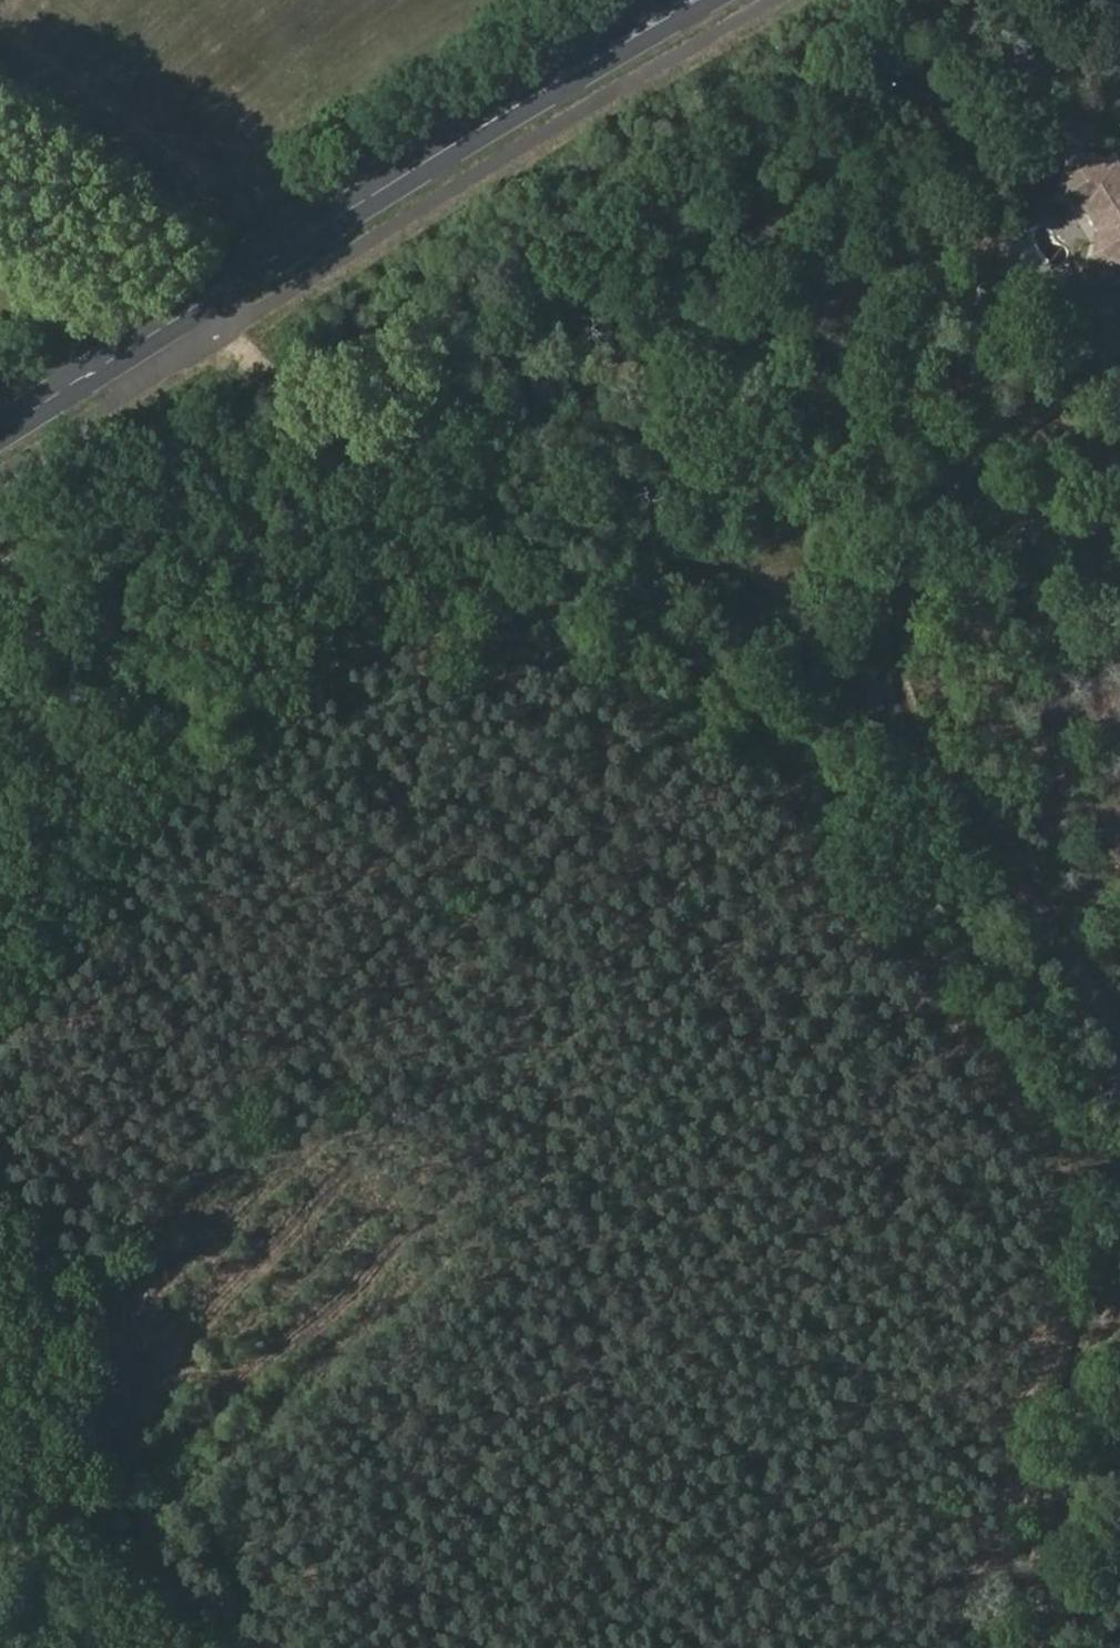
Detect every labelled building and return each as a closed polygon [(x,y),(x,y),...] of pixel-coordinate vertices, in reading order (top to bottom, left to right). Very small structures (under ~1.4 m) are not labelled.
[(1075,152),(1062,208),(1085,211),(1104,238),(1099,262),(1119,267),(1119,162),(1075,152)]
